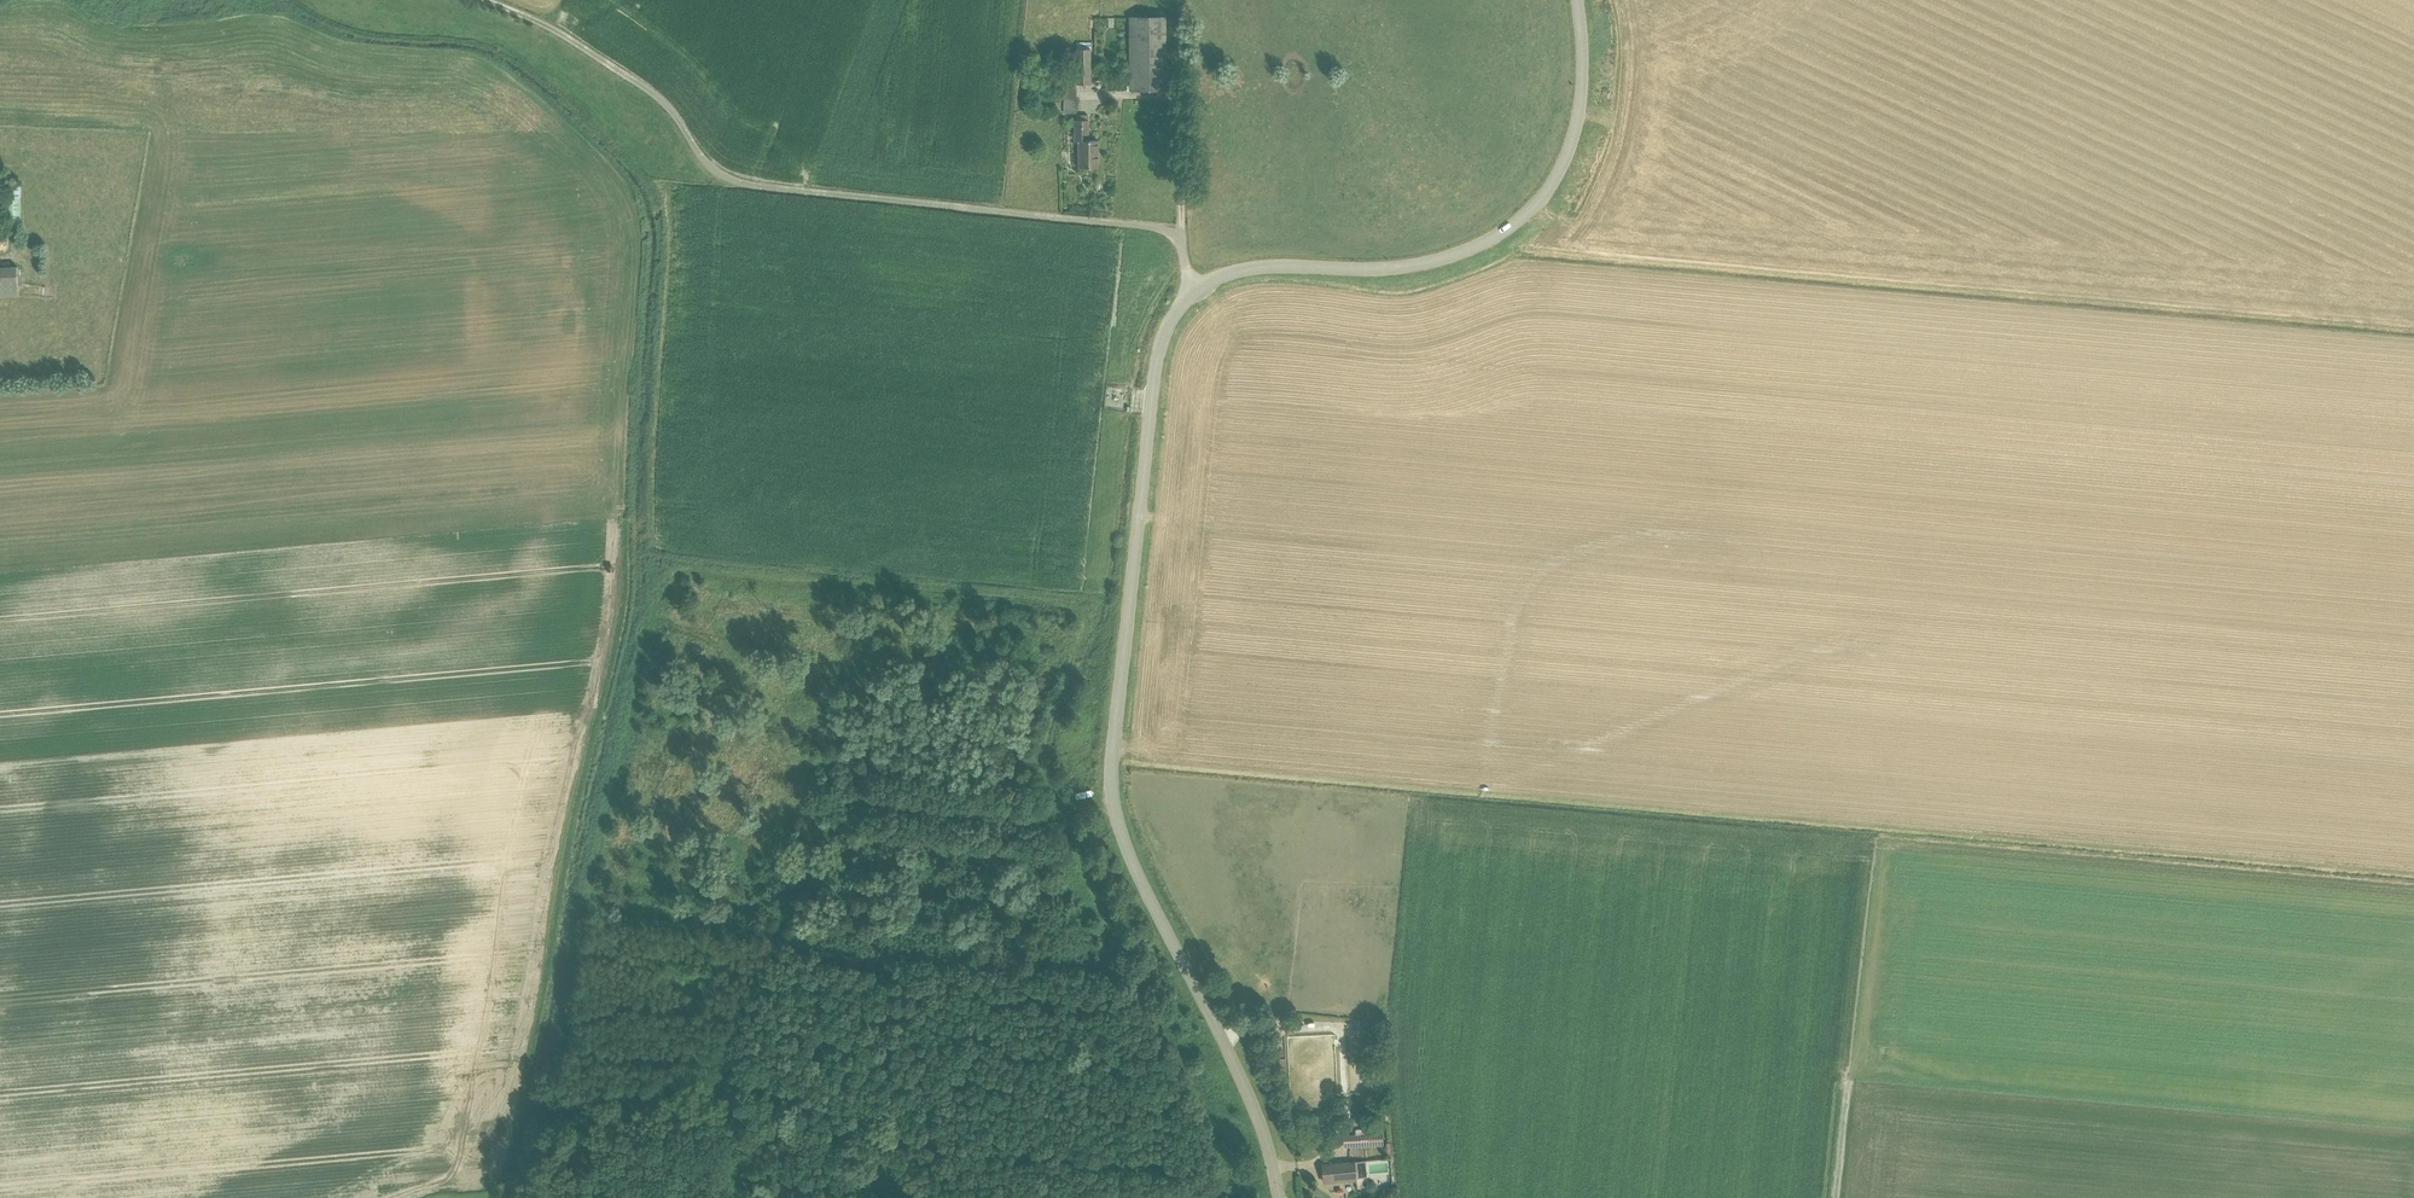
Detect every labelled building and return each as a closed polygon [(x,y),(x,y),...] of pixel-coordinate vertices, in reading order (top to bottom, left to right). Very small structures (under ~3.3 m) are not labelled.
[(1131,89),(1166,89),(1166,17),(1130,17),(1131,89)] [(1078,85),(1092,85),(1092,49),(1090,49),(1084,49),(1077,49),(1078,85)] [(1076,85),(1070,85),(1070,81),(1063,81),(1063,85),(1064,113),(1076,113),(1076,85)] [(1100,168),(1100,141),(1090,141),(1089,121),(1073,121),(1073,128),(1077,128),(1077,141),(1080,141),(1081,168),(1100,168)] [(2,182),(1,223),(21,223),(22,184),(2,182)] [(9,249),(10,236),(0,235),(0,249),(9,249)] [(19,295),(18,266),(0,267),(0,296),(19,295)] [(1378,1094),(1370,1094),(1371,1108),(1373,1108),(1375,1120),(1381,1120),(1378,1094)] [(1344,1136),(1345,1148),(1369,1147),(1368,1133),(1356,1133),(1357,1135),(1344,1136)] [(1367,1178),(1365,1162),(1322,1166),(1324,1183),(1367,1178)] [(1385,1195),(1393,1194),(1392,1186),(1384,1187),(1385,1195)]
